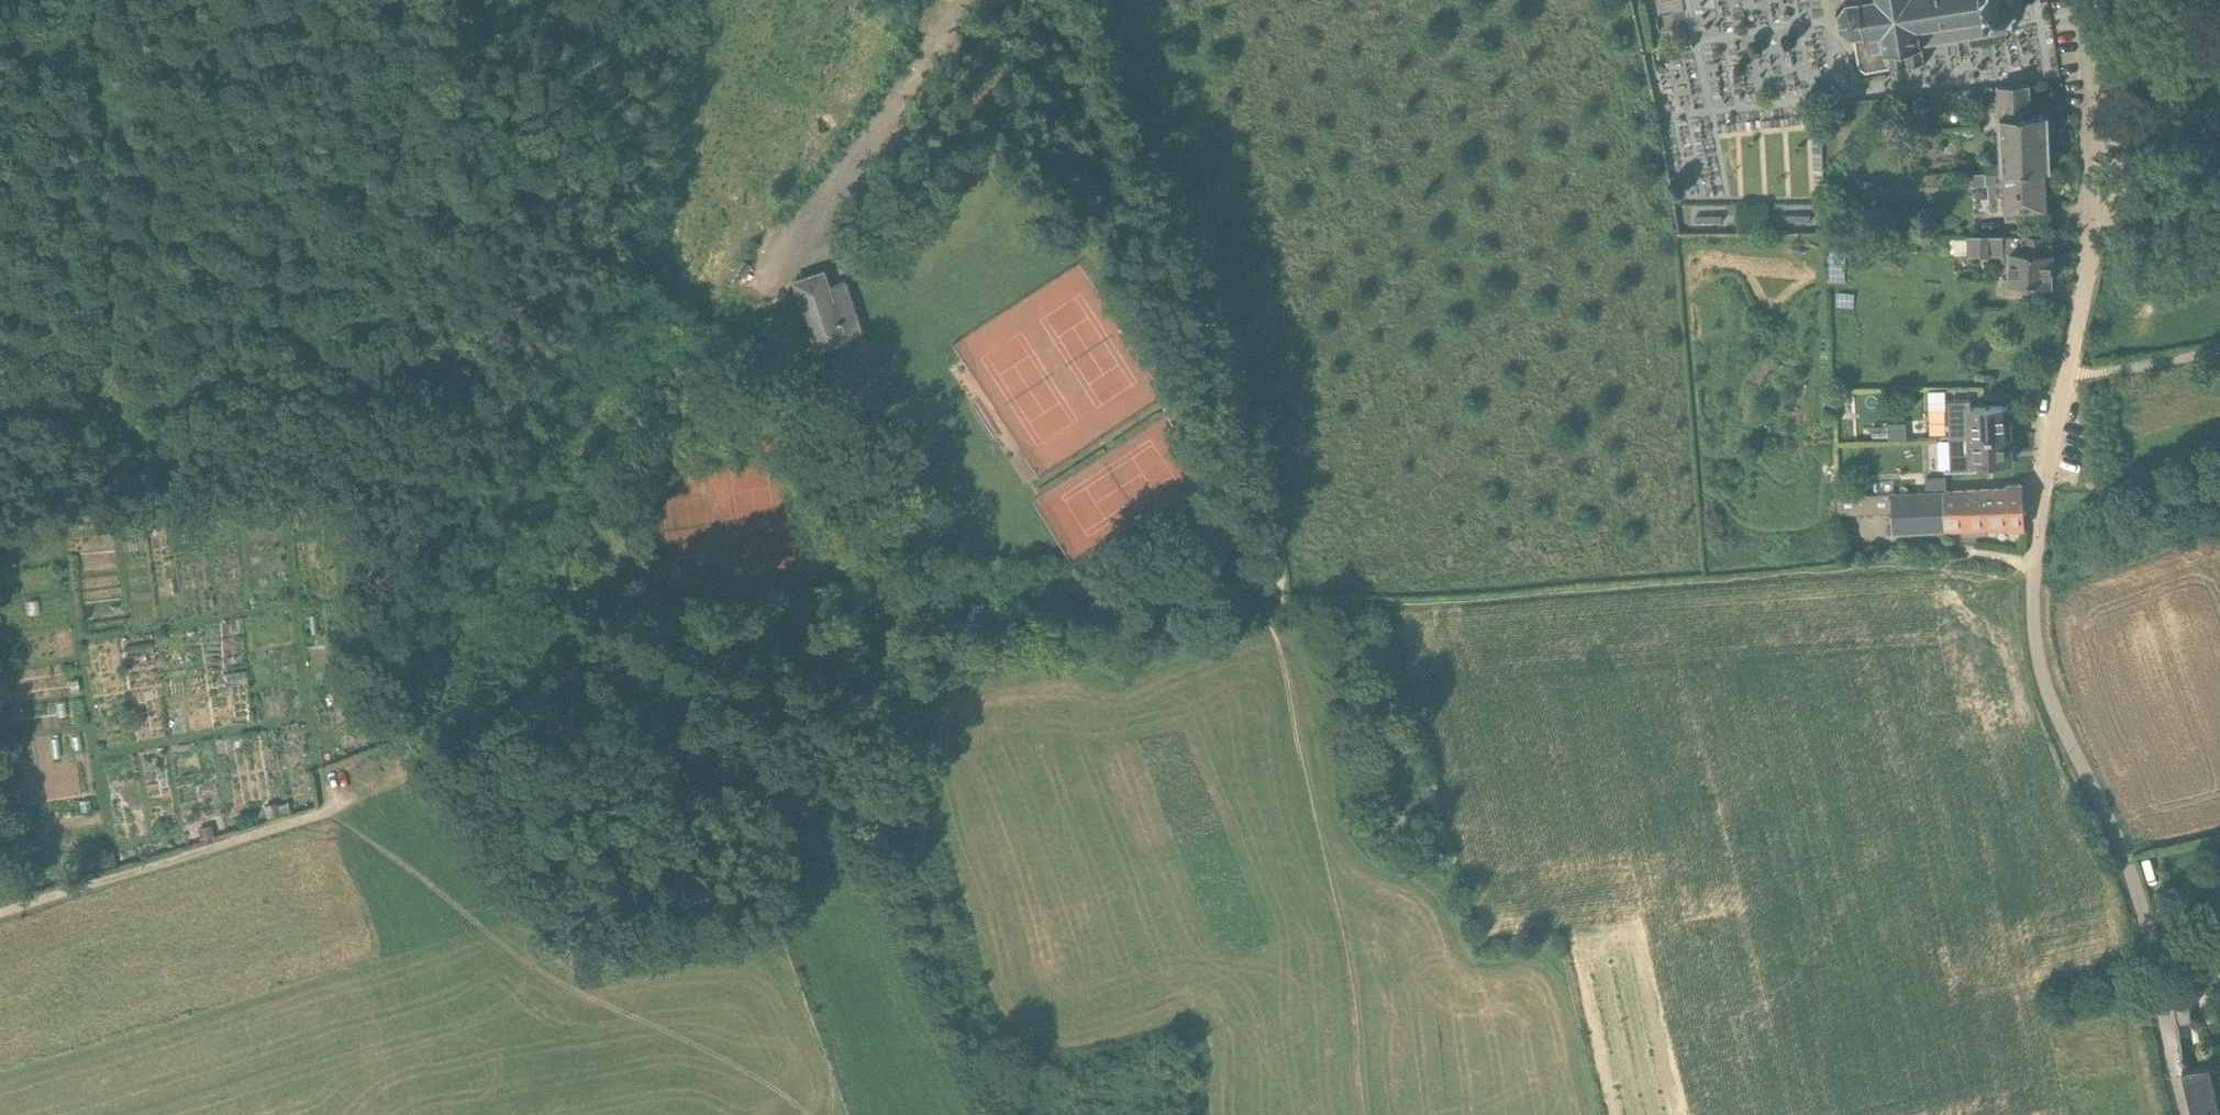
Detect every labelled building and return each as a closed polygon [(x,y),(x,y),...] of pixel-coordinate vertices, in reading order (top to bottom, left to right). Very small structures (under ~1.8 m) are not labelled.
[(2008,22),(2007,12),(2025,9),(2024,0),(1854,0),(1848,1),(1839,13),(1841,28),(1853,37),(1854,37),(1859,69),(1866,74),(1891,70),(1891,69),(1925,63),(1922,44),(2009,30),(2008,22)] [(1999,115),(2031,114),(2029,86),(1997,88),(1999,115)] [(2002,173),(2045,171),(2051,171),(2048,116),(2031,117),(2031,114),(1999,115),(2002,173)] [(2045,171),(2002,173),(2003,186),(2005,213),(2047,211),(2045,171)] [(1985,175),(1972,176),(1972,188),(1986,187),(1986,186),(1985,175)] [(2006,253),(2006,232),(1969,231),(1969,253),(2006,253)] [(2009,278),(2009,282),(2052,284),(2053,238),(2020,237),(2020,253),(2010,253),(2009,278)] [(847,340),(863,334),(846,282),(829,287),(828,284),(796,295),(796,296),(783,300),(802,358),(848,343),(847,340)] [(1970,439),(2010,437),(2009,406),(1972,408),(1971,401),(1950,402),(1951,443),(1958,442),(1958,438),(1970,437),(1970,439)] [(1884,441),(1909,439),(1908,420),(1891,421),(1891,429),(1884,429),(1884,441)] [(2010,437),(1970,439),(1970,452),(1944,453),(1944,467),(2011,465),(2010,437)] [(1947,492),(1950,492),(1948,479),(1928,480),(1929,493),(1947,492)] [(1947,492),(1949,532),(2009,529),(2009,532),(2025,531),(2023,485),(2007,486),(2006,489),(1950,492),(1947,492)] [(1893,535),(1949,532),(1947,492),(1929,493),(1891,495),(1837,498),(1838,516),(1892,514),(1893,535)] [(2186,999),(2173,1001),(2174,1008),(2176,1024),(2183,1023),(2189,1022),(2186,999)] [(2208,1066),(2181,1072),(2192,1114),(2219,1114),(2208,1066)]
